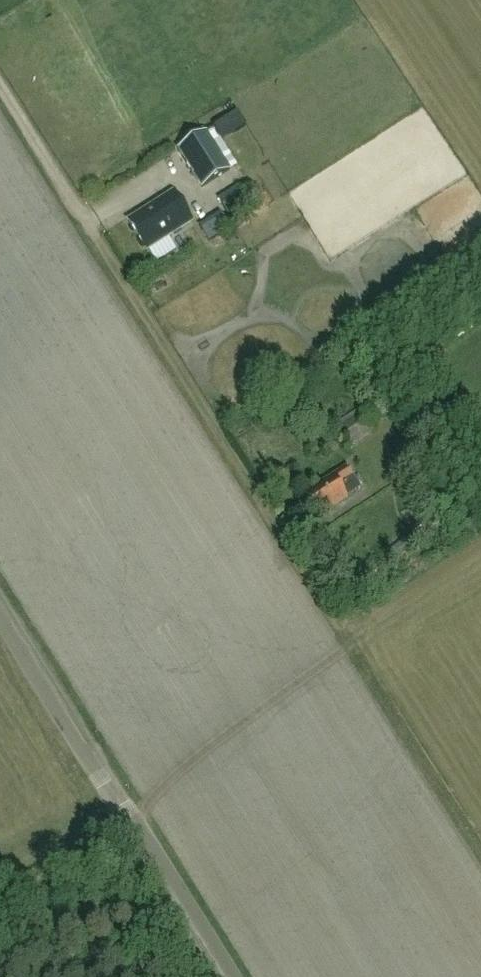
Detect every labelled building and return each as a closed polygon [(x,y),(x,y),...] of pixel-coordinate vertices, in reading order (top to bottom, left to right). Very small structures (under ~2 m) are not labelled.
[(204,185),(232,167),(209,131),(181,148),(204,185)] [(173,193),(164,199),(128,222),(146,249),(191,221),(173,193)] [(200,228),(208,241),(229,227),(221,214),(200,228)] [(353,445),(378,429),(366,411),(341,427),(353,445)] [(306,496),(318,515),(360,488),(346,466),(317,485),(319,488),(306,496)]
